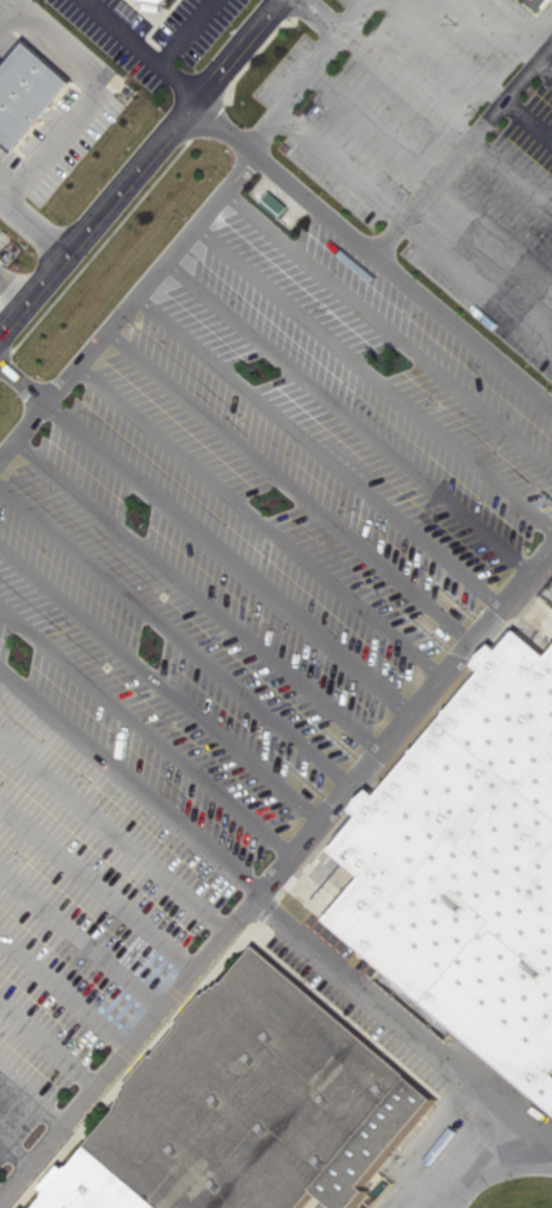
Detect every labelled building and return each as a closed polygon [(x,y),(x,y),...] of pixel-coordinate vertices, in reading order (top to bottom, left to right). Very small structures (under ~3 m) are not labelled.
[(149,1),(145,0),(169,0),(167,4),(163,4),(163,10),(147,7),(149,1)] [(551,14),(551,0),(529,0),(550,16),(551,14)] [(16,149),(0,135),(0,70),(27,39),(75,79),(16,149)] [(523,626),(551,652),(551,1108),(331,917),(367,874),(336,848),(343,839),(337,834),(359,811),(358,809),(367,797),(376,787),(382,793),(488,669),(480,663),(489,652),(499,641),(500,642),(513,628),(516,629),(518,631),(523,626)] [(372,1187),(358,1207),(344,1207),(320,1187),(303,1207),(168,1207),(93,1144),(122,1106),(121,1105),(127,1098),(124,1096),(128,1092),(126,1091),(132,1083),(157,1052),(159,1054),(185,1024),(182,1022),(209,990),(213,993),(216,988),(219,989),(223,983),(225,986),(231,979),(232,979),(262,943),(440,1097),(367,1184),(372,1187)] [(72,1169),(65,1163),(48,1185),(54,1189),(39,1207),(168,1207),(93,1144),(72,1169)]
